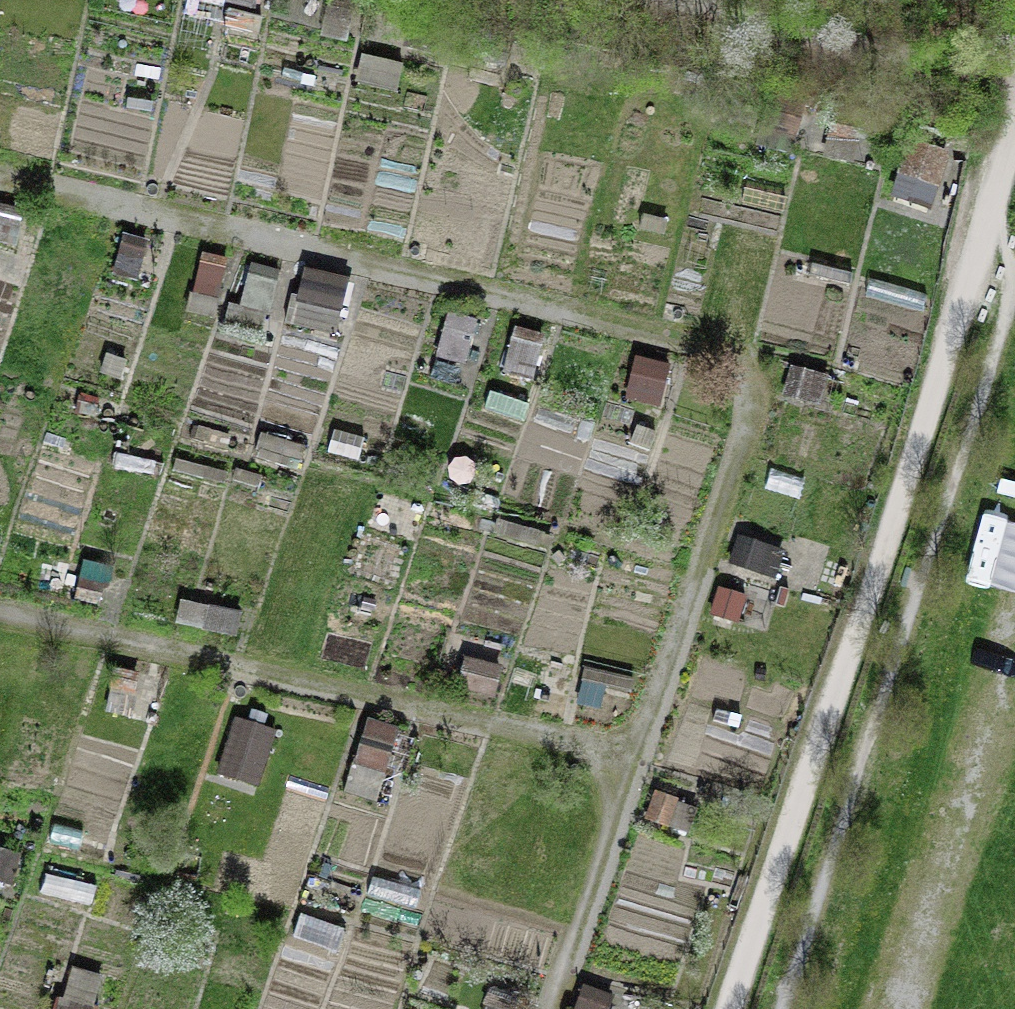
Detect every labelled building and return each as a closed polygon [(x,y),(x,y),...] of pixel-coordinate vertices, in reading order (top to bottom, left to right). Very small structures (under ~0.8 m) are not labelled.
[(222,0),(191,0),(189,7),(217,15),(222,0)] [(256,34),(262,15),(228,5),(223,24),(256,34)] [(317,32),(346,37),(351,11),(321,6),(317,32)] [(396,92),(403,63),(362,53),(355,82),(396,92)] [(755,142),(793,153),(804,115),(765,104),(755,142)] [(822,155),(854,162),(855,155),(879,160),(885,131),(821,118),(816,143),(824,145),(822,155)] [(890,195),(932,209),(951,151),(908,137),(890,195)] [(17,244),(25,207),(0,202),(0,241),(17,244)] [(115,275),(137,281),(148,237),(126,232),(115,275)] [(185,308),(216,315),(230,258),(199,251),(185,308)] [(266,312),(270,313),(281,267),(249,259),(238,305),(226,302),(222,319),(262,329),(266,312)] [(285,319),(336,332),(351,276),(306,265),(299,291),(293,289),(285,319)] [(842,302),(845,291),(826,286),(823,297),(842,302)] [(435,356),(467,362),(477,317),(444,310),(435,356)] [(500,367),(534,378),(548,333),(513,323),(500,367)] [(251,358),(256,344),(220,333),(216,347),(251,358)] [(623,396),(660,405),(671,363),(634,353),(623,396)] [(100,373),(122,378),(126,359),(104,354),(100,373)] [(820,404),(829,373),(792,362),(783,394),(820,404)] [(522,422),(529,401),(491,389),(484,410),(522,422)] [(74,411),(96,417),(100,404),(77,398),(74,411)] [(327,450),(357,459),(364,436),(334,427),(327,450)] [(300,470),(306,444),(261,432),(254,458),(300,470)] [(162,474),(165,462),(115,450),(112,463),(162,474)] [(225,483),(228,470),(176,457),(172,470),(225,483)] [(258,486),(262,474),(238,467),(234,479),(258,486)] [(728,561),(777,579),(787,551),(738,534),(728,561)] [(65,592),(100,600),(109,565),(74,556),(65,592)] [(738,624),(740,619),(764,627),(772,604),(717,586),(708,614),(738,624)] [(175,622),(237,635),(242,610),(181,597),(175,622)] [(457,688),(495,697),(503,664),(465,655),(457,688)] [(134,697),(140,670),(115,665),(105,716),(130,721),(131,715),(140,717),(143,698),(134,697)] [(534,712),(566,719),(576,674),(544,666),(534,712)] [(581,680),(631,692),(634,679),(585,667),(581,680)] [(217,773),(260,786),(277,729),(263,725),(266,712),(251,707),(247,720),(234,716),(217,773)] [(340,789),(377,800),(399,725),(362,714),(340,789)] [(678,800),(679,796),(655,789),(645,818),(668,826),(667,830),(688,837),(698,806),(678,800)] [(54,832),(71,837),(80,809),(62,804),(54,832)] [(39,893),(92,905),(97,883),(43,871),(39,893)] [(294,937),(337,951),(345,926),(302,912),(294,937)] [(103,974),(70,965),(61,995),(56,993),(51,1008),(93,1008),(103,974)] [(492,984),(486,1008),(527,1008),(531,993),(492,984)] [(627,1003),(612,998),(613,994),(583,984),(575,1008),(625,1008),(627,1003)]
